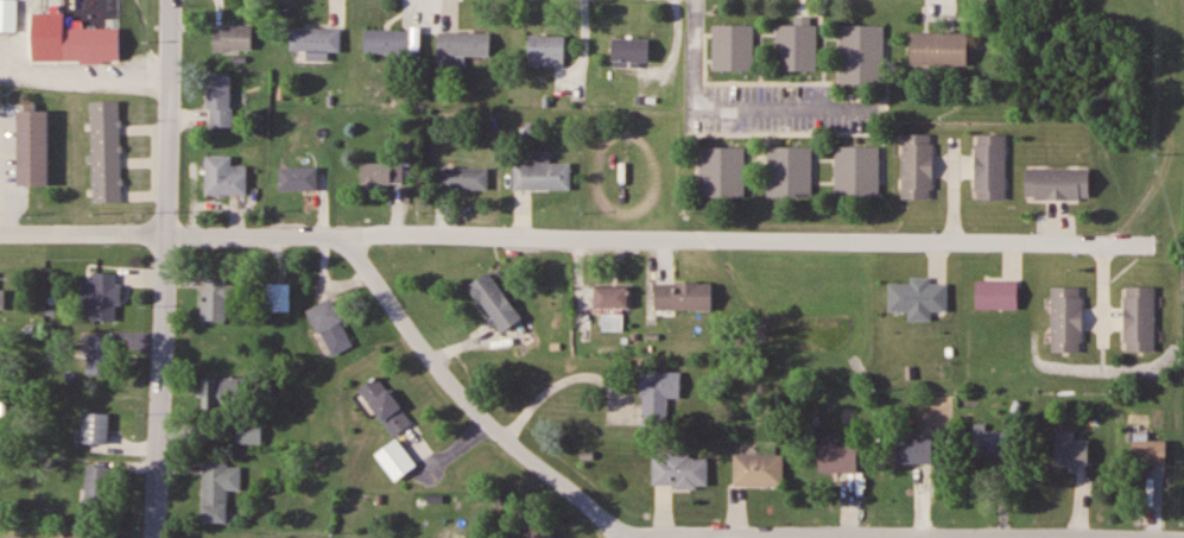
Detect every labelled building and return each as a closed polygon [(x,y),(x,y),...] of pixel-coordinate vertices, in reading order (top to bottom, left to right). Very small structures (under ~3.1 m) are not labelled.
[(17,33),(17,0),(0,0),(0,33),(17,33)] [(217,17),(216,37),(252,39),(253,18),(217,17)] [(720,18),(721,61),(762,61),(761,17),(720,18)] [(783,17),(784,62),(825,62),(825,17),(783,17)] [(293,19),(292,43),(347,45),(347,20),(293,19)] [(847,19),(847,77),(893,76),(893,19),(847,19)] [(369,23),(369,45),(406,46),(406,24),(369,23)] [(441,26),(441,50),(494,50),(494,26),(441,26)] [(923,26),(923,55),(980,55),(980,26),(923,26)] [(534,29),(536,56),(576,55),(576,27),(534,29)] [(119,62),(119,29),(63,29),(63,62),(119,62)] [(616,33),(616,56),(652,56),(651,32),(616,33)] [(213,69),(213,118),(247,118),(247,69),(213,69)] [(92,102),(94,205),(122,204),(120,102),(92,102)] [(19,112),(19,186),(49,186),(49,112),(19,112)] [(983,129),(984,192),(1018,191),(1018,128),(983,129)] [(910,131),(910,185),(941,185),(941,131),(910,131)] [(846,141),(846,185),(887,185),(887,140),(846,141)] [(710,141),(709,190),(753,191),(754,141),(710,141)] [(777,141),(775,188),(822,188),(822,141),(777,141)] [(210,144),(241,145),(240,164),(253,164),(253,185),(209,185),(210,144)] [(518,157),(517,182),(580,184),(580,157),(557,156),(558,145),(542,145),(542,157),(518,157)] [(357,146),(357,176),(401,175),(401,146),(357,146)] [(285,160),(285,181),(322,181),(322,160),(285,160)] [(445,162),(445,182),(495,182),(495,162),(445,162)] [(392,164),(362,164),(362,189),(392,189),(392,164)] [(1037,164),(1037,192),(1104,194),(1104,165),(1037,164)] [(493,262),(474,278),(513,327),(532,311),(493,262)] [(11,306),(11,287),(1,287),(2,266),(0,266),(0,306),(11,306)] [(898,277),(918,277),(918,270),(939,268),(939,278),(955,277),(955,303),(941,303),(941,310),(922,311),(922,302),(899,303),(898,277)] [(120,275),(93,275),(93,280),(83,280),(82,320),(119,320),(120,275)] [(984,276),(984,300),(1032,300),(1032,276),(984,276)] [(660,278),(660,303),(718,303),(720,279),(660,278)] [(603,280),(604,299),(639,299),(639,279),(603,280)] [(1139,279),(1139,344),(1171,344),(1170,279),(1139,279)] [(1062,280),(1063,343),(1095,343),(1094,280),(1062,280)] [(227,299),(236,299),(236,281),(202,281),(202,322),(227,322),(227,299)] [(291,284),(263,284),(263,312),(291,312),(291,284)] [(628,288),(595,288),(595,309),(628,309),(628,288)] [(317,302),(341,348),(363,336),(340,290),(317,302)] [(329,357),(353,348),(334,300),(310,309),(329,357)] [(607,305),(607,324),(629,324),(629,305),(607,305)] [(113,376),(115,339),(91,338),(89,375),(113,376)] [(359,392),(396,436),(413,422),(377,377),(359,392)] [(650,378),(650,411),(688,411),(688,378),(650,378)] [(249,379),(204,379),(204,412),(249,412),(249,379)] [(83,444),(109,445),(110,415),(84,414),(83,444)] [(1052,423),(1053,458),(1098,457),(1097,433),(1085,435),(1085,423),(1052,423)] [(237,446),(262,446),(262,424),(237,424),(237,446)] [(979,425),(979,451),(1020,450),(1020,425),(979,425)] [(906,435),(907,457),(944,456),(943,433),(906,435)] [(417,466),(397,439),(375,455),(396,482),(417,466)] [(827,439),(825,464),(866,466),(866,441),(827,439)] [(1168,465),(1168,441),(1134,441),(1134,465),(1168,465)] [(739,447),(739,479),(789,479),(789,447),(739,447)] [(657,450),(657,477),(716,479),(717,451),(657,450)] [(203,524),(228,524),(228,492),(242,492),(242,465),(203,465),(203,524)] [(86,506),(110,506),(110,467),(86,467),(86,506)] [(531,522),(521,537),(555,537),(531,522)]
